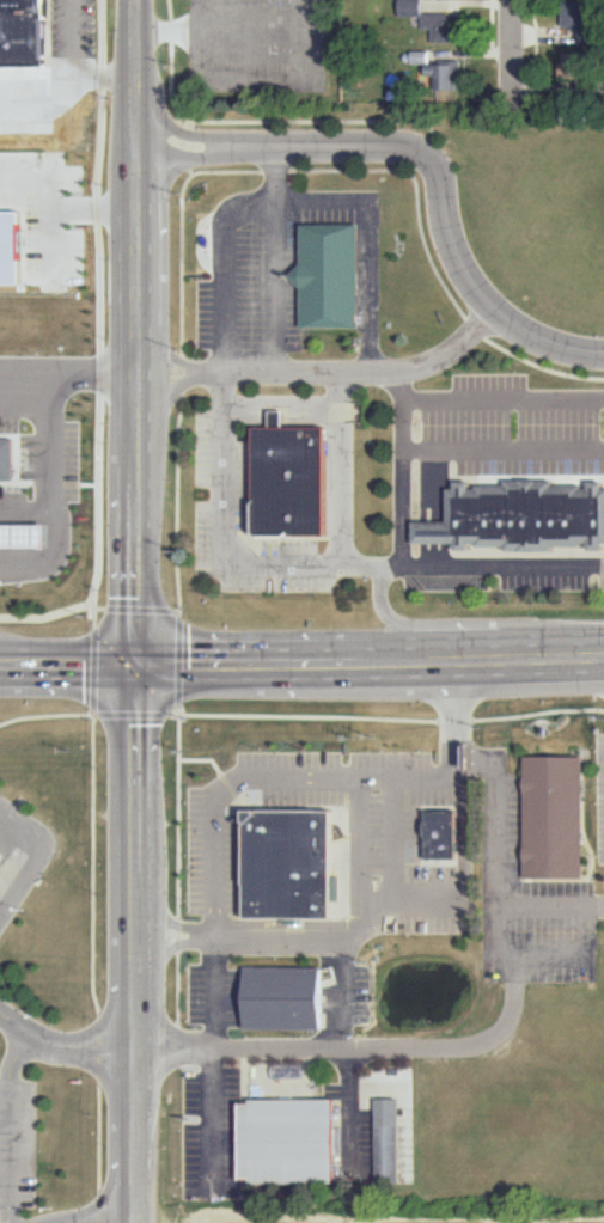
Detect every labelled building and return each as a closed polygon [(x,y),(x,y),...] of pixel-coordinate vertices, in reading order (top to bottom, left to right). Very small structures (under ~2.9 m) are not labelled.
[(53,68),(0,68),(0,0),(53,0),(53,68)] [(397,12),(397,0),(420,0),(420,12),(397,12)] [(596,43),(597,2),(565,1),(563,27),(578,27),(578,43),(596,43)] [(425,14),(460,14),(460,42),(433,42),(433,29),(425,29),(425,14)] [(409,51),(428,50),(429,61),(409,62),(409,51)] [(566,78),(587,78),(587,54),(566,54),(566,78)] [(427,65),(460,63),(462,90),(435,90),(434,75),(427,77),(427,65)] [(85,289),(0,287),(0,211),(11,212),(43,212),(85,212),(85,289)] [(303,224),(361,224),(361,329),(303,329),(303,288),(292,276),(303,265),(303,224)] [(257,429),(257,540),(332,539),(331,427),(286,427),(286,412),(275,412),(275,429),(257,429)] [(18,481),(0,480),(0,436),(18,436),(18,481)] [(592,482),(603,482),(603,550),(594,550),(593,543),(585,544),(585,548),(556,548),(556,551),(507,551),(507,546),(475,546),(474,550),(458,550),(458,544),(416,544),(416,521),(450,521),(450,488),(457,488),(457,481),(475,481),(475,488),(478,488),(478,483),(507,483),(507,479),(556,479),(556,484),(576,484),(576,478),(592,478),(592,482)] [(44,548),(0,548),(0,524),(44,524),(44,548)] [(527,756),(526,877),(587,877),(587,756),(527,756)] [(251,809),(250,918),(337,919),(338,811),(251,809)] [(429,811),(429,860),(460,858),(459,811),(429,811)] [(10,861),(0,875),(0,854),(10,861)] [(249,967),(325,968),(325,1029),(248,1029),(249,967)] [(413,1182),(413,1145),(398,1146),(397,1098),(375,1098),(376,1182),(413,1182)] [(244,1103),(254,1105),(254,1099),(341,1099),(341,1185),(252,1186),(252,1180),(244,1180),(244,1103)]
